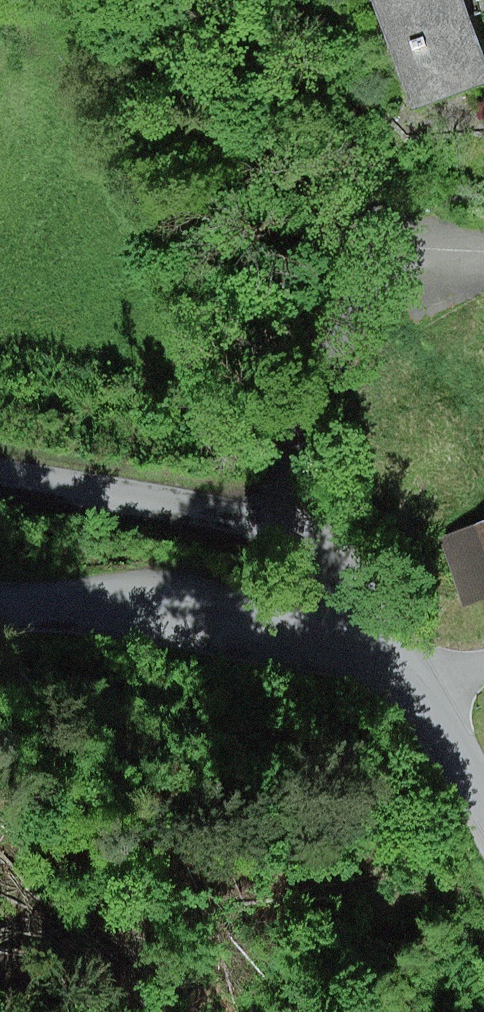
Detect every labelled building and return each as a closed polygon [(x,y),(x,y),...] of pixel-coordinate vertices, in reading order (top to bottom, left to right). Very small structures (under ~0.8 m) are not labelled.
[(399,97),(483,74),(483,51),(470,0),(372,0),(399,97)]
